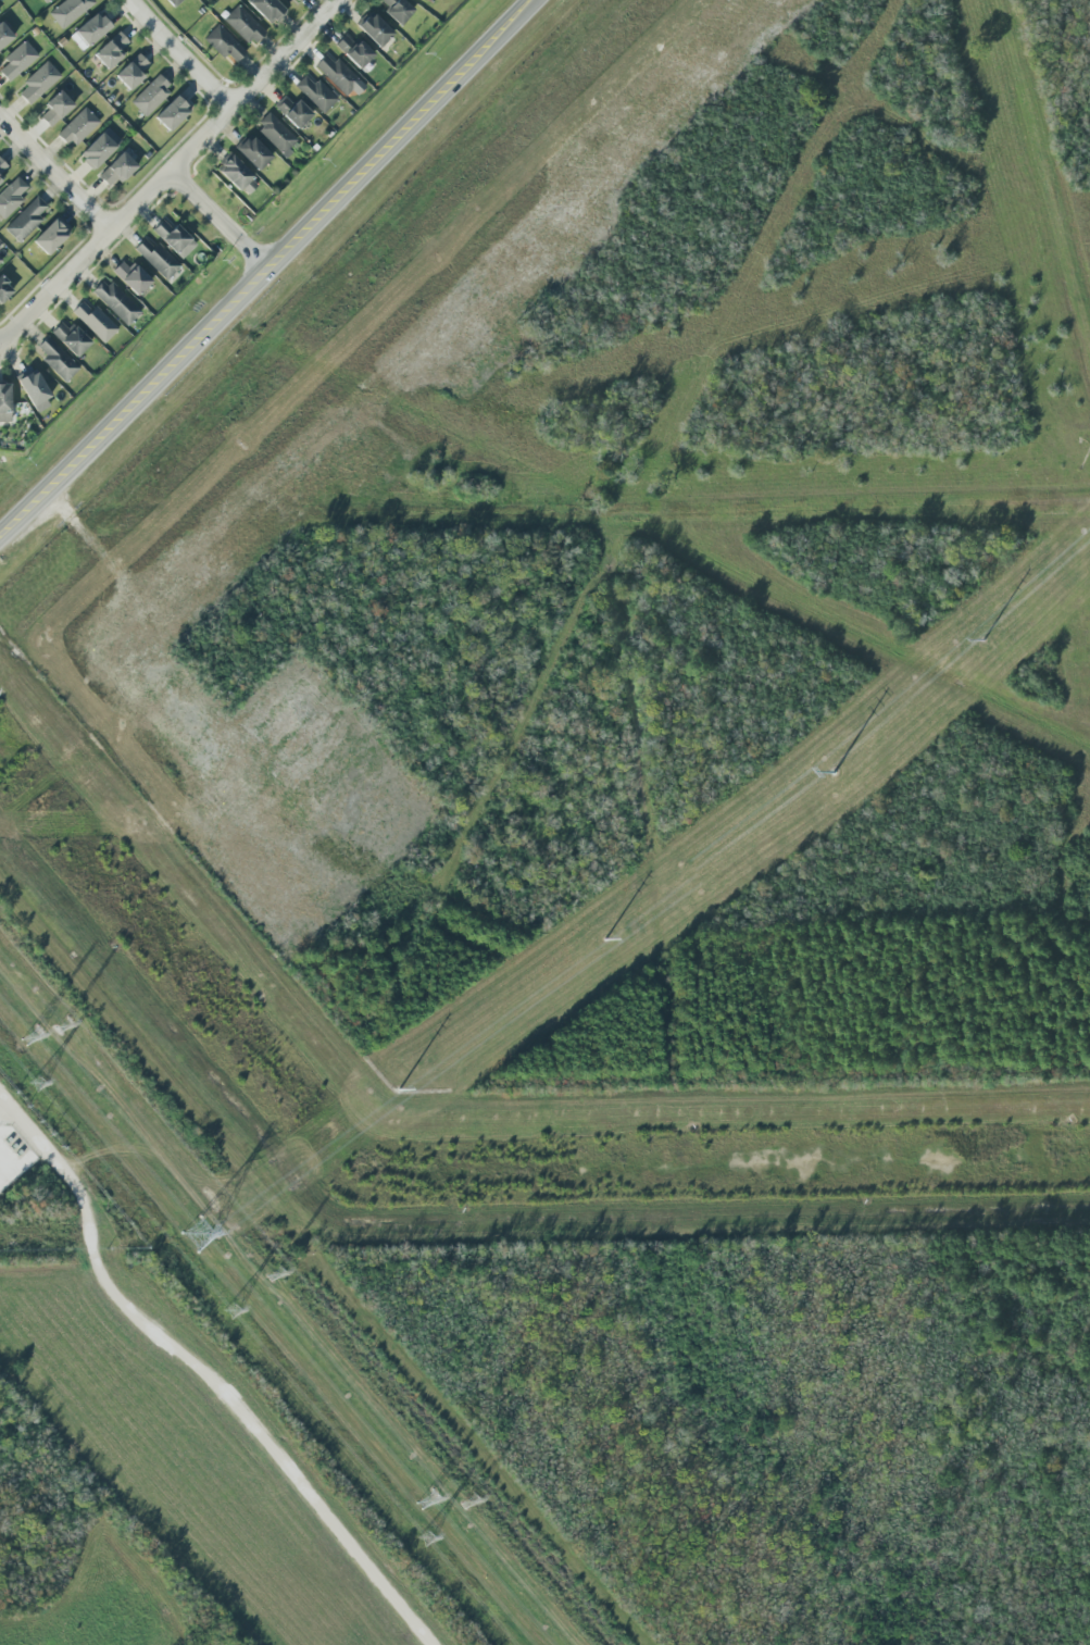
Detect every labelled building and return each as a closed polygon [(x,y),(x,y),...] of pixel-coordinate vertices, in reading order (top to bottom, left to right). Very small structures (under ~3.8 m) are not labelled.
[(95,2),(93,0),(66,0),(49,14),(61,29),(95,2)] [(273,0),(249,0),(247,2),(268,25),(284,11),(273,0)] [(401,0),(380,0),(388,8),(384,13),(399,26),(413,11),(401,0)] [(264,32),(237,4),(222,20),(249,47),(264,32)] [(82,51),(110,27),(97,12),(68,35),(82,51)] [(356,26),(378,48),(392,34),(372,12),(356,26)] [(0,21),(0,48),(13,37),(0,21)] [(223,58),(226,54),(235,63),(246,52),(217,24),(203,39),(223,58)] [(120,49),(128,42),(118,32),(92,53),(107,71),(125,54),(120,49)] [(359,70),(372,57),(346,32),(334,45),(359,70)] [(8,82),(38,57),(24,40),(2,59),(7,64),(0,70),(0,72),(8,82)] [(148,64),(138,52),(114,76),(128,91),(145,76),(140,72),(148,64)] [(337,59),(333,63),(324,54),(313,65),(343,97),(351,89),(355,95),(364,87),(337,59)] [(60,76),(46,61),(22,83),(26,86),(17,95),(28,105),(60,76)] [(158,73),(129,102),(145,117),(168,92),(164,89),(168,84),(158,73)] [(336,99),(317,79),(312,84),(304,75),(293,86),(321,114),(336,99)] [(39,117),(49,127),(73,105),(59,89),(43,104),(48,109),(39,117)] [(168,132),(190,110),(175,96),(153,117),(168,132)] [(297,129),(311,114),(296,99),(291,104),(283,96),(273,107),(297,129)] [(98,121),(84,107),(55,135),(70,149),(98,121)] [(285,157),(290,151),(288,149),(297,139),(267,112),(253,127),(285,157)] [(121,141),(105,127),(77,155),(92,170),(121,141)] [(256,171),(271,157),(250,134),(235,148),(256,171)] [(121,183),(136,166),(121,151),(97,176),(108,186),(115,178),(121,183)] [(228,155),(215,170),(246,197),(259,183),(228,155)] [(2,220),(23,199),(18,196),(27,186),(15,176),(0,192),(0,218),(2,220)] [(4,228),(18,242),(41,219),(37,215),(47,205),(36,196),(4,228)] [(53,217),(32,241),(47,256),(70,232),(53,217)] [(175,224),(171,228),(162,220),(151,230),(180,260),(196,245),(175,224)] [(155,241),(151,247),(143,238),(133,249),(164,281),(179,266),(155,241)] [(136,296),(150,281),(133,263),(127,267),(121,261),(111,271),(136,296)] [(13,290),(0,276),(0,303),(13,290)] [(140,312),(103,277),(90,291),(126,326),(140,312)] [(71,311),(102,344),(117,329),(95,306),(90,310),(82,301),(71,311)] [(74,325),(68,331),(61,322),(50,332),(74,358),(90,342),(74,325)] [(35,347),(46,357),(42,360),(63,383),(78,369),(47,335),(35,347)] [(50,396),(35,369),(29,372),(28,369),(14,376),(35,413),(49,406),(45,399),(50,396)] [(9,384),(0,384),(0,422),(10,422),(9,384)]
